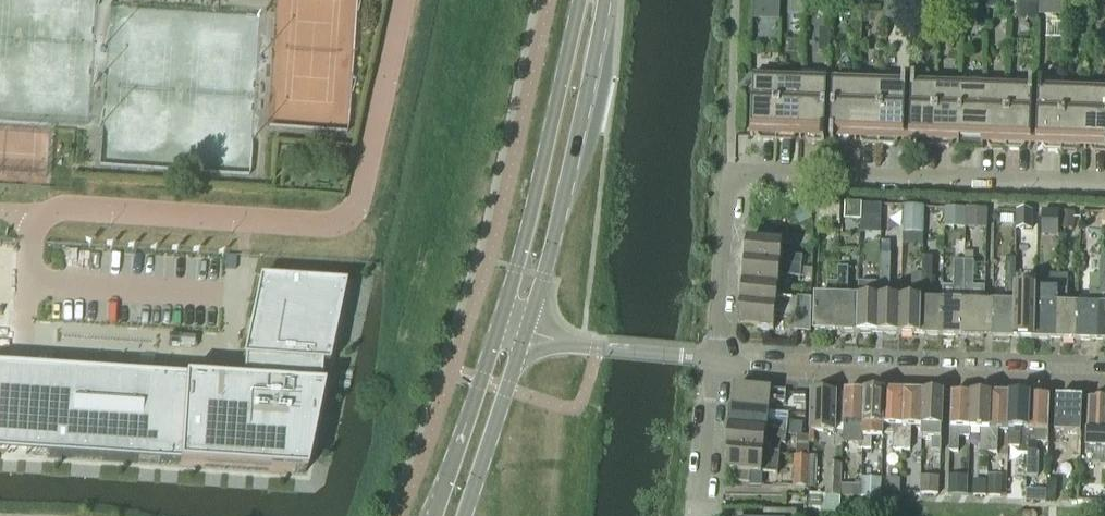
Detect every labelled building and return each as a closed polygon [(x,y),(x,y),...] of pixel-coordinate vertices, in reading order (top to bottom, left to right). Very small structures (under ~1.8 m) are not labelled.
[(754,20),(772,21),(772,5),(780,6),(781,0),(754,0),(754,20)] [(965,14),(983,14),(984,0),(965,0),(965,14)] [(988,9),(998,10),(999,0),(988,0),(988,9)] [(1021,19),(1038,19),(1038,5),(1039,0),(1022,0),(1021,19)] [(788,2),(787,14),(805,15),(806,8),(806,3),(788,2)] [(911,26),(911,39),(920,40),(921,26),(911,26)] [(819,29),(819,52),(829,52),(830,29),(819,29)] [(776,142),(779,72),(758,72),(754,77),(752,129),(751,129),(751,136),(758,136),(762,141),(776,142)] [(801,138),(803,73),(779,72),(776,142),(793,142),(797,138),(801,138)] [(803,73),(801,138),(806,138),(810,143),(825,144),(828,74),(803,73)] [(856,140),(858,75),(834,74),(832,144),(848,144),(851,140),(856,140)] [(880,145),(882,76),(858,75),(856,140),(861,140),(865,145),(880,145)] [(882,76),(880,145),(896,146),(899,142),(904,142),(907,77),(882,76)] [(935,148),(937,78),(913,77),(910,142),(916,142),(920,147),(935,148)] [(959,144),(961,79),(937,78),(935,148),(951,148),(954,144),(959,144)] [(983,150),(985,80),(961,79),(959,144),(959,149),(983,150)] [(1007,150),(1010,80),(985,80),(983,150),(984,150),(984,145),(988,145),(992,150),(1007,150)] [(1010,80),(1007,150),(1023,151),(1026,147),(1032,147),(1034,81),(1010,80)] [(1062,152),(1065,83),(1041,82),(1039,147),(1043,147),(1047,152),(1062,152)] [(1086,149),(1089,84),(1065,83),(1062,152),(1077,153),(1081,149),(1086,149)] [(1086,149),(1091,149),(1095,153),(1104,154),(1104,84),(1089,84),(1086,149)] [(298,149),(293,149),(283,148),(282,156),(282,163),(297,164),(298,149)] [(839,223),(840,204),(820,203),(819,222),(839,223)] [(805,204),(792,211),(800,224),(812,218),(805,204)] [(844,221),(861,221),(861,204),(845,204),(844,221)] [(881,233),(881,205),(872,205),(862,204),(861,204),(861,221),(861,232),(881,233)] [(904,204),(903,233),(924,234),(924,204),(904,204)] [(944,228),(965,228),(966,209),(945,208),(944,228)] [(987,229),(988,211),(988,209),(966,208),(966,209),(965,228),(987,229)] [(1032,229),(1032,216),(1031,216),(1032,212),(1019,211),(1019,229),(1032,229)] [(1041,237),(1058,238),(1059,228),(1059,212),(1059,211),(1042,211),(1041,237)] [(1059,212),(1059,228),(1075,229),(1075,218),(1075,213),(1060,212),(1059,212)] [(747,241),(745,263),(801,269),(802,258),(782,256),(783,244),(747,241)] [(879,285),(877,335),(898,336),(899,301),(888,301),(890,256),(890,242),(881,241),(881,256),(880,256),(879,270),(879,285)] [(921,275),(919,337),(939,337),(941,302),(930,302),(932,258),(923,258),(922,275),(921,275)] [(993,304),(992,339),(1013,340),(1015,276),(1016,259),(1006,258),(1004,289),(1004,304),(993,304)] [(1096,343),(1104,343),(1104,262),(1100,261),(1100,276),(1099,276),(1096,343)] [(941,302),(939,337),(960,338),(963,262),(954,262),(953,287),(942,287),(942,302),(941,302)] [(963,262),(960,338),(992,339),(993,304),(984,304),(984,287),(972,286),(973,262),(963,262)] [(745,263),(743,284),(779,288),(780,277),(800,279),(810,280),(811,270),(801,269),(745,263)] [(837,284),(835,334),(856,334),(857,300),(846,299),(847,284),(848,268),(838,268),(837,284)] [(899,301),(898,336),(919,337),(921,275),(911,274),(911,286),(911,288),(900,287),(899,301)] [(1036,290),(1034,341),(1055,342),(1057,275),(1046,275),(1045,290),(1036,290)] [(1057,275),(1055,342),(1075,342),(1077,307),(1065,306),(1066,275),(1057,275)] [(1077,307),(1075,342),(1096,343),(1099,276),(1089,275),(1089,292),(1088,292),(1088,307),(1077,307)] [(1015,276),(1013,340),(1034,341),(1036,290),(1036,277),(1016,276),(1015,276)] [(52,371),(47,458),(179,466),(294,474),(294,473),(305,474),(308,459),(309,459),(323,389),(320,389),(321,366),(328,367),(345,286),(260,281),(242,361),(244,361),(242,383),(185,379),(52,371)] [(816,298),(814,333),(835,334),(837,284),(827,283),(827,299),(816,298)] [(743,284),(741,305),(811,312),(811,299),(798,298),(798,301),(777,299),(779,288),(743,284)] [(857,300),(856,334),(877,335),(879,285),(870,285),(869,285),(858,284),(857,300)] [(741,305),(738,327),(739,327),(774,330),(775,319),(796,320),(795,330),(810,332),(811,312),(741,305)] [(731,408),(731,409),(769,413),(770,402),(785,404),(786,393),(770,392),(770,391),(736,388),(734,408),(731,408)] [(810,404),(810,432),(837,432),(837,426),(844,426),(845,394),(838,394),(826,394),(824,392),(816,391),(815,393),(811,393),(810,404)] [(845,394),(844,426),(857,426),(856,449),(863,449),(864,438),(865,393),(845,392),(845,394)] [(793,393),(793,404),(806,404),(806,393),(793,393)] [(864,438),(863,449),(872,449),(872,438),(882,438),(883,438),(885,393),(865,393),(864,438)] [(885,393),(883,438),(884,438),(884,435),(894,436),(894,450),(903,450),(904,394),(885,393)] [(904,394),(903,450),(911,450),(911,428),(923,428),(924,394),(904,394)] [(923,428),(922,440),(933,440),(933,451),(940,451),(942,451),(943,395),(924,394),(923,428)] [(970,430),(972,395),(952,395),(950,451),(958,452),(959,437),(969,437),(970,430)] [(989,453),(991,396),(972,395),(970,430),(982,430),(981,452),(989,453)] [(991,396),(989,453),(998,453),(999,431),(1008,431),(1008,448),(1009,448),(1010,431),(1011,397),(991,396)] [(1011,397),(1010,431),(1009,448),(1019,449),(1018,454),(1028,455),(1029,455),(1029,454),(1031,397),(1011,397)] [(1031,397),(1029,454),(1029,455),(1037,455),(1037,454),(1037,444),(1048,444),(1048,442),(1049,432),(1049,425),(1050,398),(1031,397)] [(1055,398),(1054,425),(1054,434),(1081,435),(1082,399),(1055,398)] [(1087,450),(1104,450),(1104,400),(1088,399),(1087,433),(1087,450)] [(731,409),(729,429),(786,435),(787,435),(801,436),(802,423),(788,422),(788,425),(768,423),(769,413),(731,409)] [(729,429),(727,450),(765,453),(766,443),(785,445),(786,435),(729,429)] [(1061,443),(1048,442),(1048,444),(1048,460),(1059,461),(1061,443)] [(727,450),(729,451),(727,471),(729,471),(737,472),(736,482),(733,481),(733,483),(749,484),(750,473),(762,474),(778,475),(779,465),(780,454),(765,453),(727,450)] [(1039,455),(1037,455),(1029,455),(1028,455),(1027,477),(1038,478),(1039,455)] [(808,489),(809,457),(793,457),(792,488),(808,489)] [(843,497),(843,486),(842,486),(843,466),(827,465),(825,495),(843,497)] [(1002,497),(1002,495),(1002,474),(988,474),(988,496),(1002,497)] [(920,476),(919,494),(938,495),(939,477),(920,476)] [(948,495),(968,495),(968,476),(949,476),(948,495)] [(862,478),(861,497),(880,498),(881,491),(881,479),(862,478)] [(886,491),(886,493),(900,493),(900,479),(886,478),(886,491)] [(1013,495),(1013,496),(1026,496),(1026,481),(1018,480),(1014,482),(1013,495)] [(843,486),(843,497),(860,498),(860,486),(843,486)] [(808,494),(808,512),(822,512),(822,495),(808,494)]
